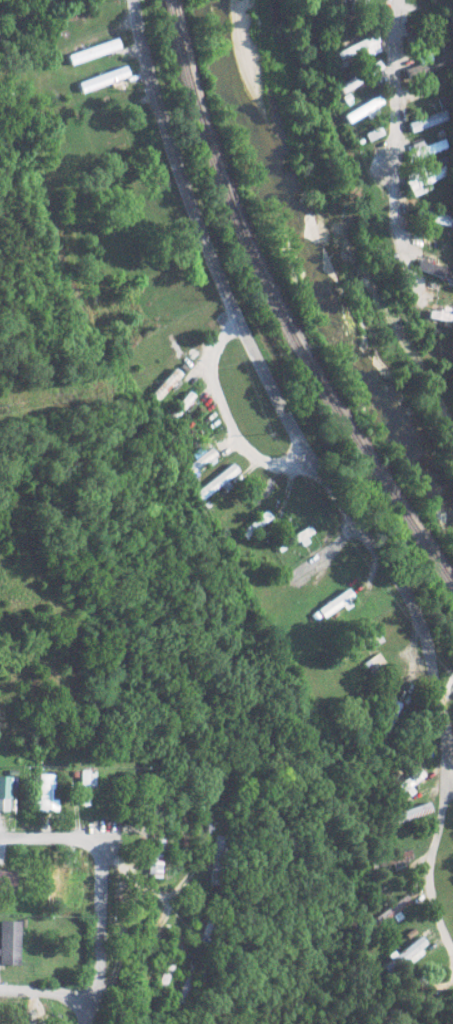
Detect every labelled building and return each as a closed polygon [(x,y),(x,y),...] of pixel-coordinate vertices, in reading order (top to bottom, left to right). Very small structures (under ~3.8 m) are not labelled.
[(350,7),(365,9),(366,0),(351,0),(350,7)] [(380,50),(373,34),(334,52),(338,61),(353,54),(357,61),(380,50)] [(120,49),(117,39),(67,55),(70,65),(120,49)] [(335,86),(341,95),(356,86),(357,88),(383,72),(376,61),(335,86)] [(130,76),(126,66),(79,82),(82,93),(130,76)] [(381,103),(377,95),(342,115),(347,123),(381,103)] [(407,122),(410,132),(449,120),(447,111),(407,122)] [(423,140),(410,145),(416,160),(448,148),(445,138),(425,146),(423,140)] [(430,182),(448,175),(445,165),(424,173),(423,167),(403,174),(411,197),(432,189),(430,182)] [(415,217),(447,225),(449,217),(418,209),(415,217)] [(452,280),(452,269),(417,262),(415,272),(452,280)] [(171,386),(174,388),(185,375),(174,368),(147,402),(154,407),(171,386)] [(171,426),(195,396),(189,391),(165,421),(171,426)] [(187,467),(193,474),(218,455),(212,448),(187,467)] [(240,471),(233,463),(195,494),(202,502),(224,484),(240,471)] [(317,609),(324,617),(353,596),(347,587),(317,609)] [(430,780),(419,767),(385,793),(390,800),(405,789),(410,795),(430,780)] [(88,786),(94,785),(94,770),(79,771),(80,805),(88,805),(88,786)] [(39,811),(58,811),(58,798),(53,798),(53,773),(39,773),(39,811)] [(0,776),(0,811),(10,811),(10,776),(0,776)] [(431,812),(428,802),(381,817),(385,828),(431,812)] [(224,836),(214,835),(209,884),(218,885),(224,836)] [(378,866),(411,861),(409,849),(376,854),(378,866)] [(14,889),(15,872),(0,871),(0,889),(14,889)] [(393,920),(413,907),(406,895),(367,920),(372,929),(391,917),(393,920)] [(20,920),(0,920),(0,964),(19,964),(20,920)] [(392,956),(393,957),(382,965),(388,973),(408,959),(409,960),(428,947),(420,936),(392,956)]
